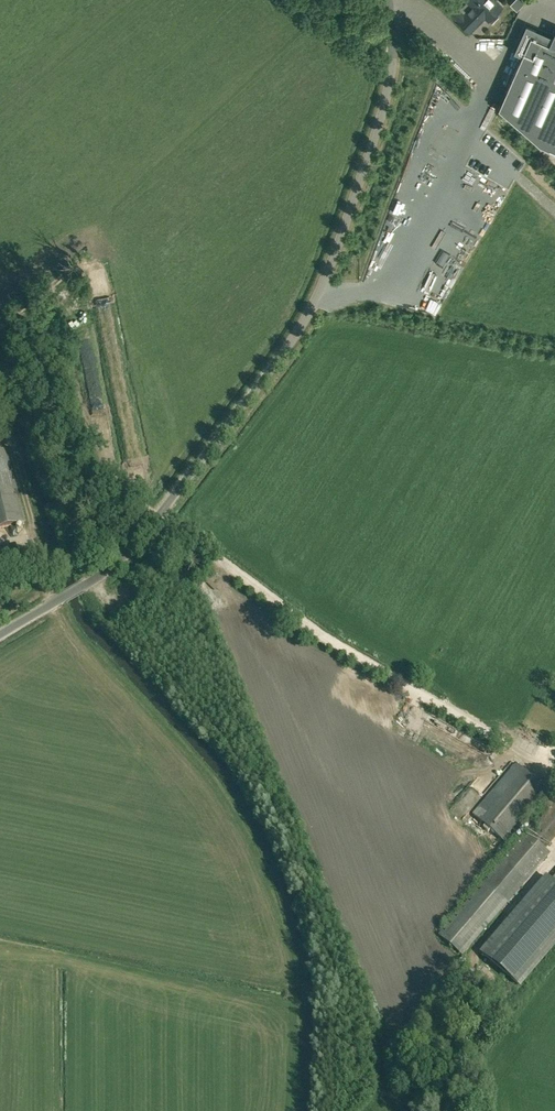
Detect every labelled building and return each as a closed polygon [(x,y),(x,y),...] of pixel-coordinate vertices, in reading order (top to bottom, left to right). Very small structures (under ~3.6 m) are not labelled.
[(502,6),(496,0),(472,0),(468,4),(471,6),(457,20),(469,32),(485,17),(488,20),(502,6)] [(511,5),(517,10),(526,0),(515,0),(511,5)] [(552,46),(554,38),(526,25),(513,52),(522,55),(498,109),(538,144),(554,152),(554,47),(552,46)] [(0,450),(0,529),(25,523),(6,449),(0,450)] [(471,814),(506,844),(542,803),(549,809),(554,801),(554,798),(516,763),(471,814)] [(549,809),(527,834),(546,850),(554,838),(554,801),(549,809)] [(527,834),(526,832),(439,932),(464,953),(550,853),(546,850),(527,834)] [(547,877),(482,953),(520,986),(554,945),(554,884),(547,877)]
